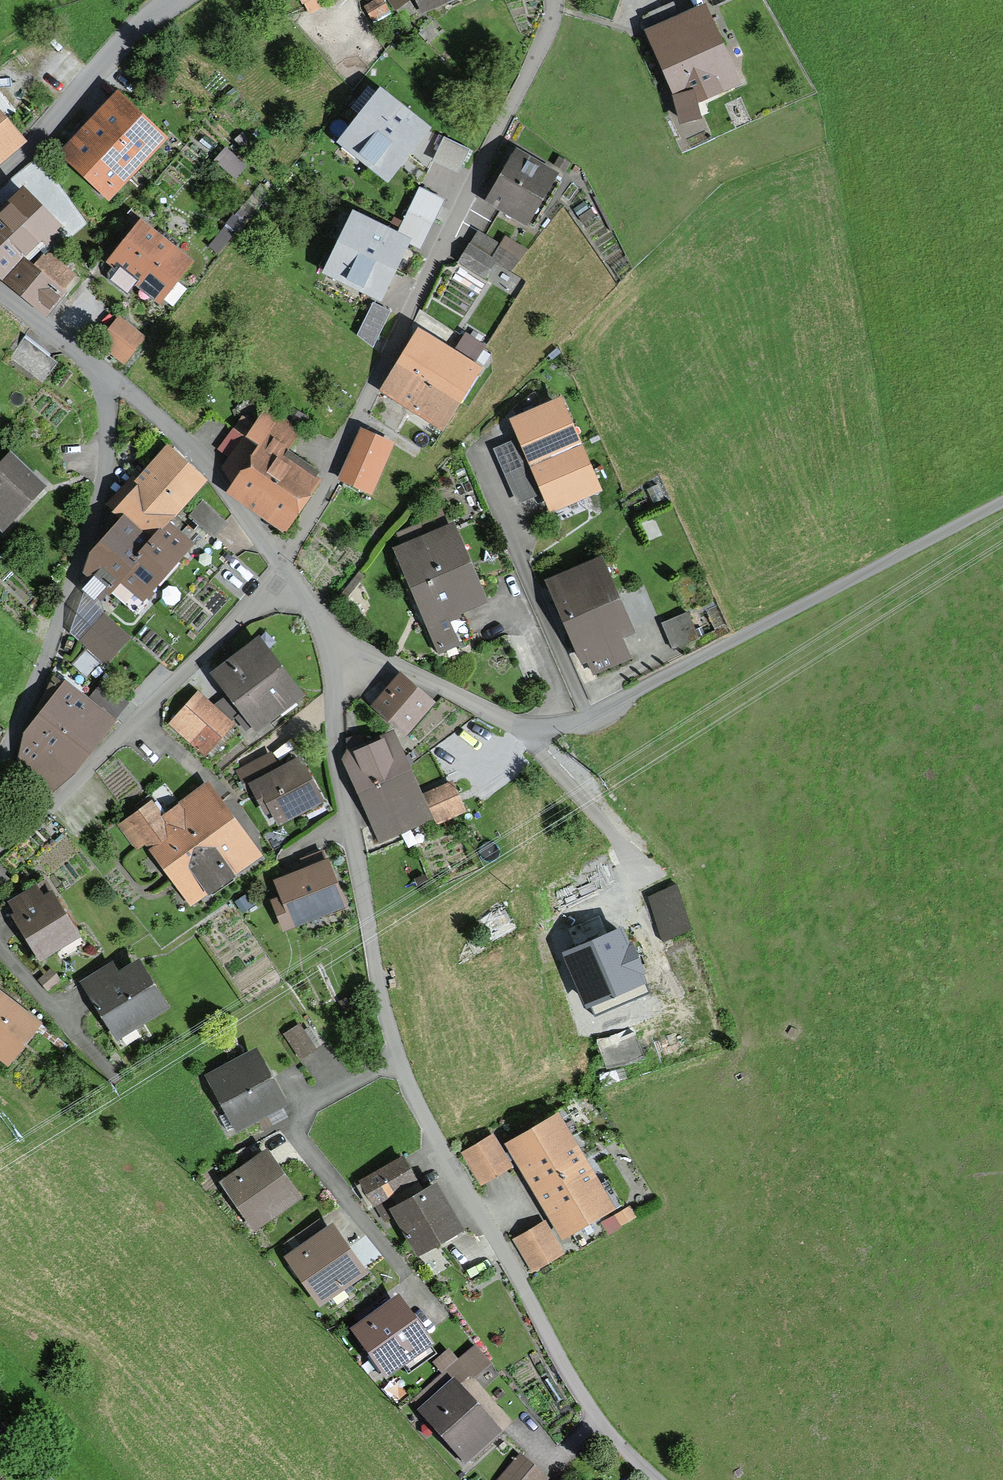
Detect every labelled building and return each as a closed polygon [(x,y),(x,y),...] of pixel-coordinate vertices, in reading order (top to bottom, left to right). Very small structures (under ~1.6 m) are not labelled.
[(303,5),(309,15),(322,8),(318,0),(299,0),(302,6),(303,5)] [(385,17),(377,0),(376,0),(363,7),(372,24),(385,17)] [(394,10),(408,0),(387,0),(394,10)] [(420,16),(454,0),(413,0),(420,16)] [(700,121),(696,106),(740,86),(705,6),(680,17),(673,2),(641,16),(648,31),(644,33),(672,97),(680,126),(700,121)] [(381,90),(358,118),(409,159),(431,131),(381,90)] [(109,204),(168,140),(117,92),(57,157),(109,204)] [(28,144),(0,110),(0,167),(28,144)] [(409,159),(358,118),(337,144),(388,185),(409,159)] [(435,154),(462,169),(474,147),(448,132),(435,154)] [(249,166),(226,148),(214,162),(237,180),(249,166)] [(528,229),(559,175),(515,150),(484,204),(528,229)] [(42,248),(63,228),(23,188),(0,210),(0,237),(63,291),(76,275),(42,248)] [(442,206),(416,194),(408,210),(434,222),(442,206)] [(352,212),(337,242),(396,271),(411,240),(352,212)] [(243,224),(232,216),(208,247),(218,255),(243,224)] [(105,264),(112,269),(108,274),(110,281),(127,295),(134,287),(160,307),(194,263),(140,220),(105,264)] [(511,272),(529,251),(504,237),(500,244),(477,231),(467,247),(496,263),(511,272)] [(63,291),(0,237),(0,283),(46,320),(67,294),(63,291)] [(396,271),(337,242),(322,272),(381,301),(396,271)] [(496,263),(467,247),(458,264),(486,280),(496,263)] [(381,341),(391,303),(372,299),(362,337),(381,341)] [(147,338),(118,316),(96,345),(126,367),(147,338)] [(418,330),(397,364),(461,405),(483,371),(474,365),(453,352),(418,330)] [(485,346),(465,333),(453,352),(474,365),(485,346)] [(57,362),(24,339),(10,359),(43,383),(57,362)] [(461,405),(397,364),(378,394),(443,434),(461,405)] [(293,444),(315,410),(278,386),(259,414),(247,406),(222,443),(232,450),(227,458),(237,476),(230,487),(291,527),(327,473),(322,469),(325,464),(293,444)] [(508,422),(516,440),(493,450),(506,479),(582,446),(561,399),(508,422)] [(394,444),(359,429),(337,482),(372,497),(394,444)] [(167,446),(137,480),(178,516),(208,483),(167,446)] [(603,493),(582,446),(506,479),(518,506),(541,496),(550,516),(603,493)] [(3,534),(47,487),(9,452),(0,462),(0,531),(3,534)] [(111,515),(118,521),(149,547),(170,525),(178,516),(137,480),(133,476),(106,506),(113,512),(111,515)] [(228,524),(202,501),(188,516),(214,540),(228,524)] [(420,524),(395,534),(401,547),(392,551),(438,656),(461,647),(459,643),(473,637),(464,615),(489,604),(454,524),(426,536),(424,533),(447,524),(441,510),(418,520),(420,524)] [(80,584),(100,602),(110,591),(135,614),(195,547),(170,525),(149,547),(118,521),(86,558),(82,568),(84,570),(80,584)] [(636,636),(602,557),(545,582),(581,667),(587,664),(592,677),(631,661),(623,641),(636,636)] [(687,612),(660,624),(672,650),(698,639),(687,612)] [(107,667),(132,639),(104,614),(79,642),(107,667)] [(245,733),(250,729),(254,735),(304,698),(259,637),(209,674),(225,697),(213,706),(197,692),(168,725),(205,758),(235,725),(231,722),(235,719),(245,733)] [(399,674),(370,708),(406,738),(435,704),(399,674)] [(101,681),(88,698),(66,680),(63,684),(53,677),(36,711),(39,714),(38,716),(90,757),(118,722),(115,719),(128,702),(101,681)] [(90,757),(38,716),(23,734),(16,766),(51,794),(78,772),(90,757)] [(391,739),(347,758),(361,790),(405,771),(391,739)] [(301,757),(280,768),(272,752),(234,772),(246,794),(251,791),(265,818),(271,815),(278,828),(325,803),(301,757)] [(426,820),(405,771),(361,790),(382,840),(426,820)] [(229,810),(209,782),(163,815),(152,800),(116,825),(136,852),(145,846),(167,830),(179,846),(229,810)] [(450,787),(426,798),(434,816),(458,805),(450,787)] [(263,857),(229,810),(179,846),(167,830),(145,846),(191,909),(263,857)] [(328,860),(325,861),(321,851),(298,860),(303,870),(272,882),(278,898),(269,901),(283,934),(348,908),(328,860)] [(80,939),(52,892),(44,897),(36,885),(6,902),(14,915),(10,917),(38,964),(80,939)] [(691,930),(677,885),(648,898),(662,944),(691,930)] [(657,951),(634,897),(592,915),(580,920),(598,961),(603,974),(657,951)] [(250,899),(241,907),(253,923),(263,915),(250,899)] [(595,1046),(606,1073),(644,1057),(636,1038),(640,1036),(630,1014),(676,994),(657,951),(603,974),(598,961),(585,966),(590,976),(587,978),(598,1003),(594,1005),(595,1046)] [(113,961),(78,982),(116,1043),(170,1010),(139,960),(119,972),(113,961)] [(61,980),(51,969),(37,981),(47,992),(61,980)] [(0,993),(0,1062),(9,1069),(43,1026),(0,993)] [(354,995),(338,1002),(343,1013),(359,1006),(354,995)] [(299,1024),(282,1035),(300,1062),(317,1051),(299,1024)] [(287,1107),(257,1048),(204,1075),(235,1134),(287,1107)] [(557,1119),(513,1144),(538,1188),(582,1162),(557,1119)] [(493,1138),(466,1154),(481,1180),(508,1165),(493,1138)] [(303,1196),(267,1145),(218,1179),(255,1230),(303,1196)] [(359,1181),(355,1184),(368,1205),(372,1202),(374,1205),(417,1178),(402,1153),(358,1179),(359,1181)] [(608,1205),(582,1162),(538,1188),(564,1231),(608,1205)] [(464,1224),(437,1177),(389,1204),(416,1252),(464,1224)] [(611,1216),(600,1223),(607,1235),(620,1227),(619,1226),(634,1217),(628,1207),(612,1217),(611,1216)] [(368,1268),(332,1218),(283,1253),(319,1303),(368,1268)] [(544,1225),(517,1240),(533,1267),(559,1251),(544,1225)] [(385,1378),(402,1366),(408,1373),(437,1353),(431,1345),(434,1343),(398,1293),(349,1328),(385,1378)] [(459,1359),(449,1348),(432,1362),(442,1373),(413,1399),(420,1407),(416,1410),(465,1464),(502,1430),(460,1383),(471,1374),(474,1377),(492,1362),(475,1344),(459,1359)] [(519,1452),(496,1479),(548,1479),(550,1477),(519,1452)]
